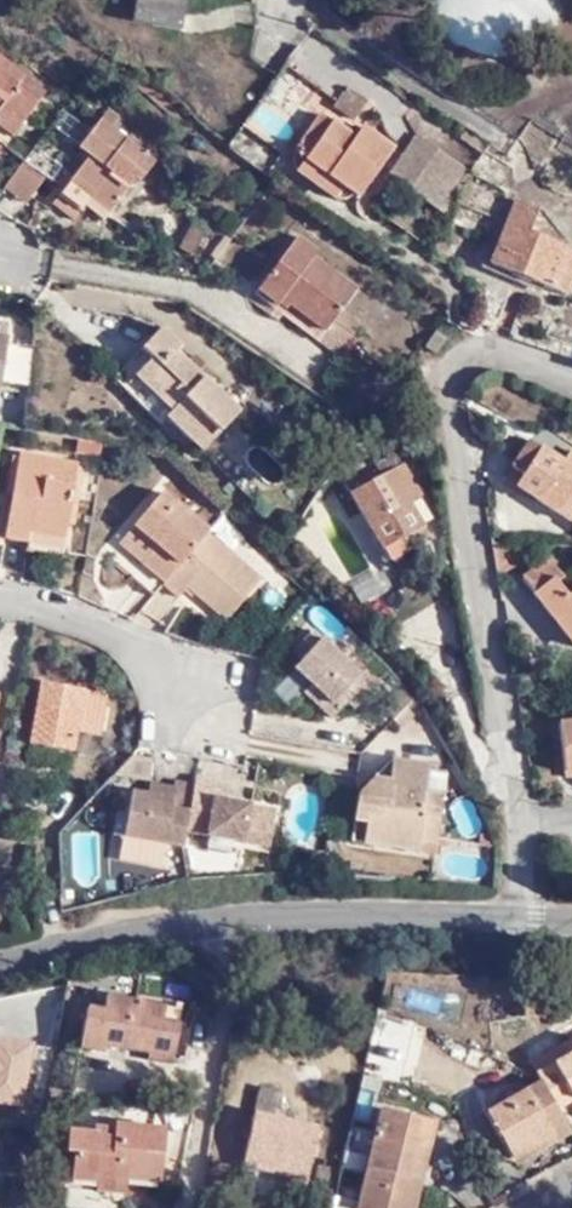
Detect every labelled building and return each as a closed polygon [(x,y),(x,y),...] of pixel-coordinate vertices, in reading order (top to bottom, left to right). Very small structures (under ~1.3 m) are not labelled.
[(135,21),(184,30),(189,0),(138,0),(135,21)] [(429,2),(431,8),(433,13),(435,18),(438,23),(441,27),(445,31),(449,35),(454,39),(458,42),(463,45),(467,48),(472,50),(477,52),(482,53),(487,54),(492,55),(497,54),(501,55),(510,54),(519,52),(525,50),(530,47),(536,44),(541,40),(546,37),(551,31),(555,26),(559,21),(562,14),(565,8),(567,1),(567,0),(428,0),(429,2)] [(0,107),(0,108),(0,121),(11,129),(15,133),(47,90),(0,54),(0,107)] [(348,85),(335,105),(357,120),(371,100),(348,85)] [(106,119),(162,160),(170,149),(115,107),(106,119)] [(299,151),(358,196),(395,146),(364,124),(355,136),(324,114),(299,151)] [(97,195),(117,210),(144,175),(148,178),(162,160),(106,119),(91,137),(101,145),(95,153),(59,200),(80,216),(90,203),(97,195)] [(11,129),(0,121),(0,144),(11,129)] [(485,152),(491,142),(469,128),(462,137),(485,152)] [(391,174),(422,196),(441,172),(448,177),(459,162),(420,135),(391,174)] [(85,146),(95,153),(101,145),(91,137),(85,146)] [(14,189),(31,201),(51,176),(33,162),(14,189)] [(441,172),(422,196),(444,211),(473,171),(459,162),(448,177),(441,172)] [(111,218),(117,210),(97,195),(90,203),(111,218)] [(493,262),(566,293),(571,279),(571,246),(537,230),(544,208),(519,197),(493,262)] [(199,224),(189,244),(202,250),(212,229),(199,224)] [(316,341),(340,310),(357,288),(315,257),(318,251),(295,236),(251,293),(316,341)] [(358,324),(340,310),(316,341),(335,355),(358,324)] [(164,325),(114,376),(161,424),(168,420),(202,453),(243,414),(179,349),(184,343),(164,325)] [(438,330),(426,346),(436,354),(448,339),(438,330)] [(4,390),(15,341),(0,338),(0,390),(4,390)] [(518,482),(571,519),(571,517),(571,452),(564,464),(542,451),(544,446),(530,437),(517,460),(529,469),(518,482)] [(118,449),(91,444),(88,456),(116,461),(118,449)] [(14,498),(21,500),(30,458),(24,457),(14,498)] [(92,470),(30,458),(21,500),(13,540),(33,545),(37,533),(71,539),(74,530),(79,529),(92,470)] [(396,537),(403,551),(429,538),(422,522),(416,525),(405,501),(420,491),(404,460),(352,489),(381,545),(396,537)] [(508,476),(518,482),(529,469),(517,460),(508,476)] [(137,573),(163,594),(173,582),(216,530),(220,526),(170,487),(141,522),(163,542),(137,573)] [(343,497),(303,520),(354,607),(394,584),(343,497)] [(115,556),(137,573),(163,542),(141,522),(115,556)] [(216,530),(173,582),(191,595),(199,586),(235,615),(268,572),(216,530)] [(69,552),(71,539),(37,533),(33,545),(69,552)] [(388,559),(403,551),(396,537),(381,545),(388,559)] [(571,633),(571,584),(567,588),(554,572),(535,588),(571,633)] [(337,699),(329,708),(344,721),(358,703),(364,708),(384,687),(321,635),(302,655),(310,663),(304,671),(323,688),(337,699)] [(46,677),(35,737),(63,743),(64,743),(76,745),(81,727),(103,730),(110,689),(46,677)] [(315,697),(329,708),(337,699),(323,688),(315,697)] [(404,721),(402,724),(408,730),(431,705),(426,697),(404,721)] [(565,771),(571,770),(571,722),(560,723),(565,771)] [(63,743),(35,737),(32,753),(60,759),(64,743),(63,743)] [(377,817),(375,843),(425,850),(429,837),(446,839),(451,801),(448,791),(434,788),(438,762),(402,757),(367,793),(364,816),(377,817)] [(207,784),(198,832),(280,848),(284,821),(262,818),(264,806),(227,798),(230,781),(208,777),(207,784)] [(143,810),(139,834),(140,834),(136,858),(181,865),(185,842),(195,843),(198,832),(207,784),(190,781),(189,787),(187,798),(164,793),(147,790),(143,810)] [(166,782),(164,793),(187,798),(189,787),(166,782)] [(286,810),(264,806),(262,818),(284,821),(286,810)] [(126,832),(139,834),(143,810),(129,808),(126,832)] [(361,843),(375,843),(377,817),(364,816),(361,843)] [(335,868),(339,847),(328,845),(323,868),(335,868)] [(0,888),(0,911),(13,911),(13,888),(0,888)] [(175,1068),(183,1026),(164,1022),(167,1008),(107,996),(104,1012),(88,1008),(80,1049),(175,1068)] [(28,1095),(32,1042),(0,1040),(0,1093),(28,1095)] [(540,1080),(556,1111),(571,1103),(571,1050),(534,1070),(540,1080)] [(556,1111),(540,1080),(479,1110),(503,1156),(537,1139),(541,1145),(566,1131),(556,1111)] [(259,1086),(254,1111),(271,1114),(276,1090),(259,1086)] [(271,1114),(254,1111),(251,1110),(243,1154),(280,1161),(279,1168),(309,1173),(318,1125),(271,1114)] [(429,1119),(375,1111),(359,1207),(415,1207),(429,1119)] [(83,1172),(108,1176),(142,1181),(150,1128),(102,1121),(99,1135),(80,1131),(81,1126),(55,1122),(51,1146),(59,1147),(55,1175),(82,1178),(83,1172)] [(275,1191),(279,1168),(280,1161),(243,1154),(239,1185),(275,1191)] [(105,1190),(108,1176),(83,1172),(82,1178),(81,1186),(105,1190)]
